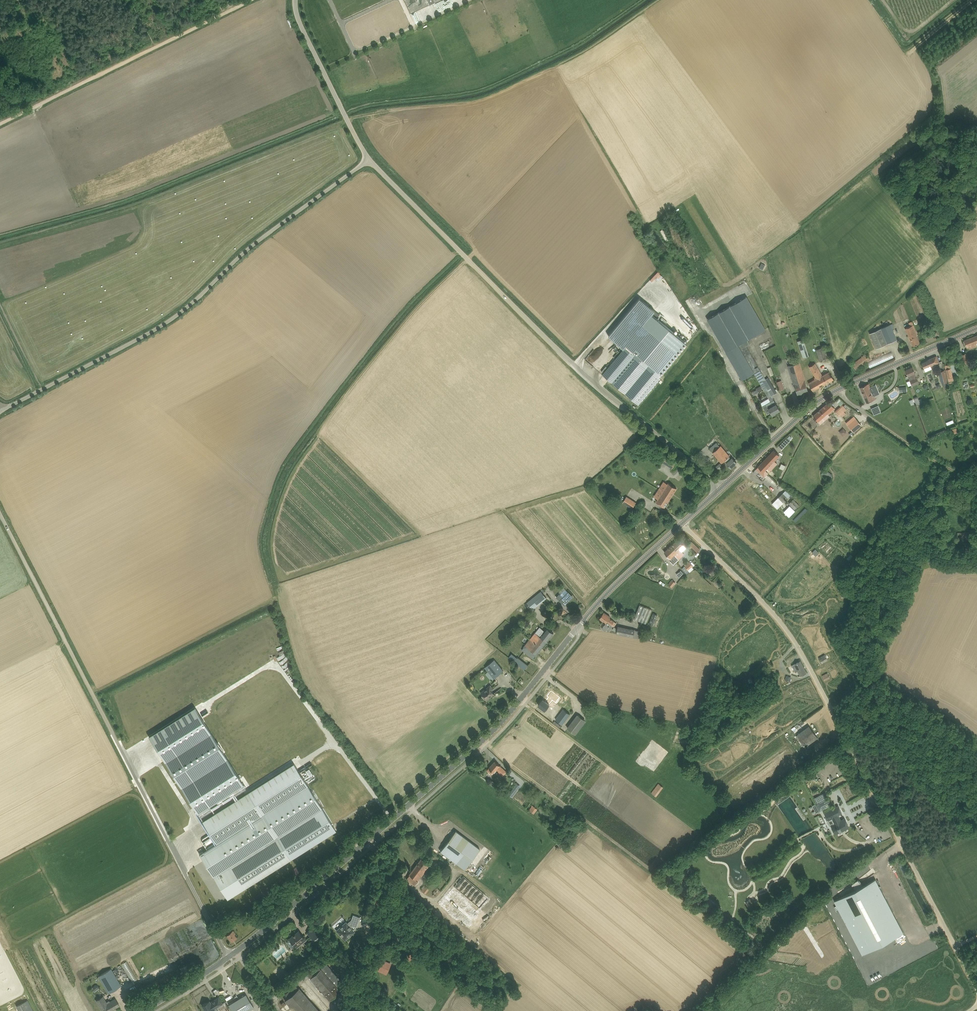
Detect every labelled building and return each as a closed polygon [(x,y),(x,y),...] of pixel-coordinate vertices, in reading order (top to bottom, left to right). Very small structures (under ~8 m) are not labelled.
[(403,18),(404,2),(390,1),(390,18),(403,18)] [(658,271),(650,280),(652,281),(656,278),(659,281),(663,277),(660,273),(659,271),(658,271)] [(771,402),(774,400),(772,397),(773,397),(772,396),(763,380),(766,379),(747,346),(750,344),(748,340),(766,329),(747,296),(707,319),(742,380),(754,373),(771,402)] [(624,349),(603,374),(638,404),(659,378),(684,346),(681,344),(650,318),(651,316),(636,304),(609,336),(624,349)] [(905,329),(913,346),(920,343),(915,333),(917,333),(912,322),(912,321),(909,323),(910,327),(905,329)] [(890,324),(870,333),(876,348),(897,339),(893,329),(895,328),(893,323),(891,324),(890,324)] [(968,350),(976,346),(976,335),(964,340),(968,350)] [(803,358),(809,356),(804,339),(798,341),(803,358)] [(827,358),(824,347),(816,349),(820,361),(827,358)] [(894,357),(892,352),(868,362),(870,368),(894,357)] [(970,361),(967,352),(962,354),(965,362),(966,362),(966,365),(970,363),(969,361),(970,361)] [(870,359),(866,354),(852,364),(856,370),(870,359)] [(936,355),(935,356),(928,359),(928,360),(922,363),(924,368),(939,362),(936,355)] [(800,362),(788,365),(794,384),(795,383),(798,395),(808,391),(800,362)] [(809,382),(813,390),(834,379),(829,371),(823,375),(816,363),(809,367),(815,377),(814,378),(815,379),(809,382)] [(915,372),(913,366),(905,370),(908,376),(912,385),(919,382),(915,373),(915,372)] [(947,382),(944,370),(939,371),(942,383),(943,386),(948,385),(947,382)] [(860,387),(867,402),(876,399),(869,385),(868,386),(867,384),(860,387)] [(771,412),(772,414),(780,410),(776,404),(774,400),(771,402),(763,406),(767,414),(771,412)] [(835,408),(829,401),(813,415),(818,421),(827,413),(828,414),(835,408)] [(872,408),(874,414),(881,411),(879,405),(872,408)] [(847,414),(840,406),(835,411),(839,416),(841,414),(843,417),(847,414)] [(861,425),(856,418),(848,425),(854,432),(861,425)] [(839,432),(843,436),(848,432),(844,428),(839,432)] [(716,442),(710,448),(722,463),(725,460),(729,456),(726,453),(720,445),(719,446),(716,442)] [(770,461),(772,463),(764,471),(761,474),(764,477),(777,463),(774,461),(780,455),(774,450),(767,457),(771,460),(770,461)] [(667,455),(663,462),(673,467),(676,461),(667,455)] [(731,459),(729,456),(725,460),(727,463),(731,468),(737,462),(732,457),(731,459)] [(771,460),(767,457),(758,466),(759,466),(756,469),(761,474),(764,471),(772,463),(770,461),(771,460)] [(824,469),(821,474),(830,479),(833,475),(824,469)] [(659,489),(662,491),(667,494),(666,496),(670,498),(677,488),(668,483),(668,484),(664,481),(659,489)] [(656,501),(665,507),(670,499),(670,498),(666,496),(667,494),(662,491),(659,489),(654,496),(658,499),(656,501)] [(783,492),(778,497),(783,502),(788,498),(783,492)] [(783,502),(778,497),(772,503),(777,508),(783,502)] [(799,505),(793,499),(789,503),(795,509),(799,505)] [(795,511),(790,505),(784,511),(790,516),(795,511)] [(676,556),(682,551),(679,549),(683,545),(678,539),(671,545),(675,549),(672,552),(676,556)] [(700,548),(692,541),(688,546),(696,553),(700,548)] [(670,561),(674,564),(679,559),(676,556),(672,552),(675,549),(671,545),(665,552),(671,560),(670,561)] [(682,569),(686,572),(687,574),(690,571),(689,571),(693,566),(689,562),(682,569)] [(541,591),(527,602),(533,609),(547,598),(541,591)] [(557,597),(565,605),(573,596),(568,592),(563,597),(559,594),(557,597)] [(647,623),(652,609),(640,604),(635,618),(647,623)] [(603,620),(602,620),(606,623),(602,628),(606,631),(607,630),(609,632),(613,626),(614,627),(614,626),(617,623),(610,618),(610,617),(604,612),(600,618),(603,620)] [(649,624),(653,625),(658,615),(653,613),(649,624)] [(613,629),(616,632),(616,633),(633,637),(640,638),(642,631),(635,629),(618,625),(617,629),(614,626),(614,627),(613,629)] [(546,627),(540,636),(547,642),(554,633),(546,627)] [(533,658),(547,642),(540,636),(536,633),(522,650),(533,658)] [(819,658),(822,663),(828,660),(825,654),(819,658)] [(524,670),(528,665),(517,655),(513,659),(524,670)] [(491,680),(494,678),(503,670),(495,659),(486,667),(488,670),(485,673),(491,680)] [(801,676),(806,672),(800,661),(792,666),(795,672),(798,671),(801,676)] [(491,695),(494,693),(491,690),(494,688),(490,684),(481,692),(487,700),(492,695),(491,695)] [(552,700),(549,697),(545,701),(543,699),(538,705),(546,710),(549,705),(549,704),(552,700)] [(168,765),(198,813),(200,817),(246,788),(195,707),(149,735),(168,765)] [(563,709),(556,719),(563,724),(571,714),(563,709)] [(578,714),(567,728),(576,734),(586,720),(578,714)] [(808,745),(818,737),(809,726),(799,733),(808,745)] [(487,770),(492,774),(494,772),(496,769),(499,772),(500,772),(500,773),(506,773),(507,772),(503,768),(500,765),(495,761),(489,767),(489,768),(487,770)] [(228,898),(290,859),(336,830),(294,763),(203,820),(216,843),(199,853),(228,898)] [(664,787),(659,783),(651,792),(657,796),(664,787)] [(513,788),(509,794),(512,797),(517,791),(513,788)] [(832,804),(828,798),(819,802),(816,804),(819,811),(832,804)] [(533,805),(529,810),(534,813),(537,809),(533,805)] [(841,820),(840,819),(838,816),(839,816),(838,815),(842,813),(838,806),(825,813),(828,820),(832,818),(835,823),(831,825),(836,833),(849,826),(845,818),(841,820)] [(480,848),(456,830),(440,851),(465,869),(480,848)] [(430,865),(428,863),(421,858),(409,874),(406,879),(415,885),(427,869),(430,865)] [(688,873),(692,869),(687,863),(683,867),(685,869),(681,872),(686,878),(690,875),(688,873)] [(666,876),(670,880),(676,874),(672,871),(671,872),(667,868),(661,874),(664,878),(666,876)] [(481,907),(490,897),(464,875),(441,901),(444,904),(444,905),(468,926),(479,913),(456,893),(460,889),(481,907)] [(862,954),(903,933),(875,879),(862,886),(858,879),(851,884),(854,890),(834,901),(862,954)] [(676,888),(680,891),(682,889),(686,892),(691,886),(687,883),(685,885),(681,882),(676,888)] [(437,896),(442,891),(437,887),(432,892),(437,896)] [(703,896),(699,893),(698,895),(694,892),(689,899),(693,902),(694,900),(699,903),(703,896)] [(704,908),(711,912),(714,908),(712,907),(715,903),(708,898),(705,902),(707,904),(704,908)] [(750,907),(755,903),(750,898),(745,902),(750,907)] [(353,931),(350,928),(353,925),(357,927),(360,917),(353,915),(351,921),(347,925),(346,924),(338,930),(345,938),(353,931)] [(718,918),(723,923),(726,920),(721,915),(718,918)] [(320,935),(313,927),(306,932),(313,940),(320,935)] [(232,941),(237,937),(234,934),(236,933),(233,930),(227,934),(232,941)] [(289,939),(290,939),(286,942),(292,948),(295,945),(297,948),(307,940),(299,930),(289,939)] [(383,960),(379,968),(385,971),(388,966),(389,966),(390,963),(383,960)] [(132,982),(137,979),(127,961),(121,964),(132,982)] [(194,961),(176,970),(179,975),(197,966),(194,961)] [(310,978),(330,1000),(343,989),(339,984),(342,981),(326,963),(321,968),(318,965),(307,975),(310,978)] [(108,993),(121,985),(111,968),(98,976),(108,993)] [(295,1010),(319,1010),(299,988),(296,985),(285,994),(288,997),(285,1000),(294,1010),(295,1010)] [(246,994),(229,1004),(233,1010),(247,1010),(254,1007),(246,994)] [(103,1010),(109,1010),(119,1005),(116,998),(110,1001),(109,1000),(106,1002),(103,996),(96,1000),(103,1010)] [(206,1010),(212,1010),(215,1009),(214,1008),(222,1003),(219,997),(210,1002),(209,1000),(202,1005),(206,1010)] [(28,1000),(17,1006),(20,1010),(33,1010),(28,1000)]
